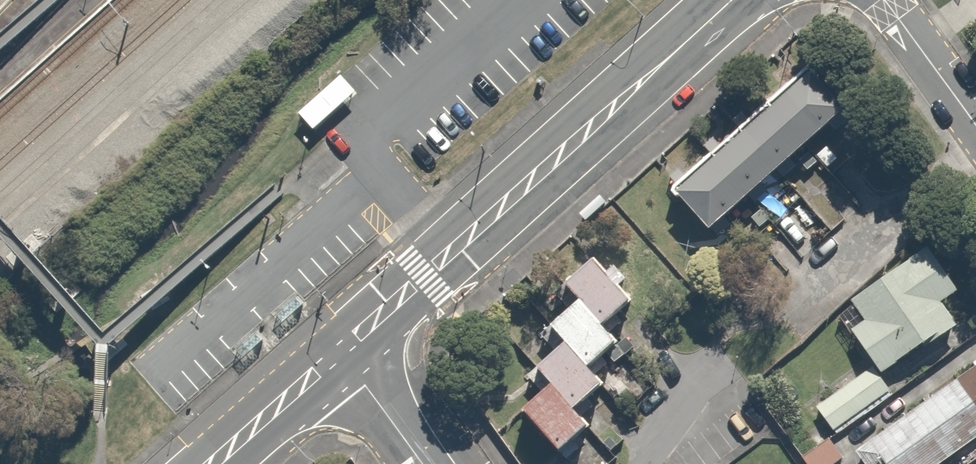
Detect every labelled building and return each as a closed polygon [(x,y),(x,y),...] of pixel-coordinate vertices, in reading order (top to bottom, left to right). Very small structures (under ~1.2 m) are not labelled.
[(833,98),(795,58),(660,186),(698,226),(833,98)] [(944,278),(920,243),(845,295),(858,315),(842,326),(874,373),(948,322),(926,291),(944,278)] [(626,301),(583,249),(551,276),(567,295),(538,319),(553,336),(523,361),(537,378),(510,401),(559,459),(588,435),(565,407),(600,378),(587,362),(613,340),(600,323),(626,301)] [(861,463),(930,463),(975,431),(975,356),(849,446),(861,463)] [(881,395),(862,370),(814,405),(833,431),(881,395)] [(821,428),(792,450),(802,463),(834,463),(843,456),(821,428)]
